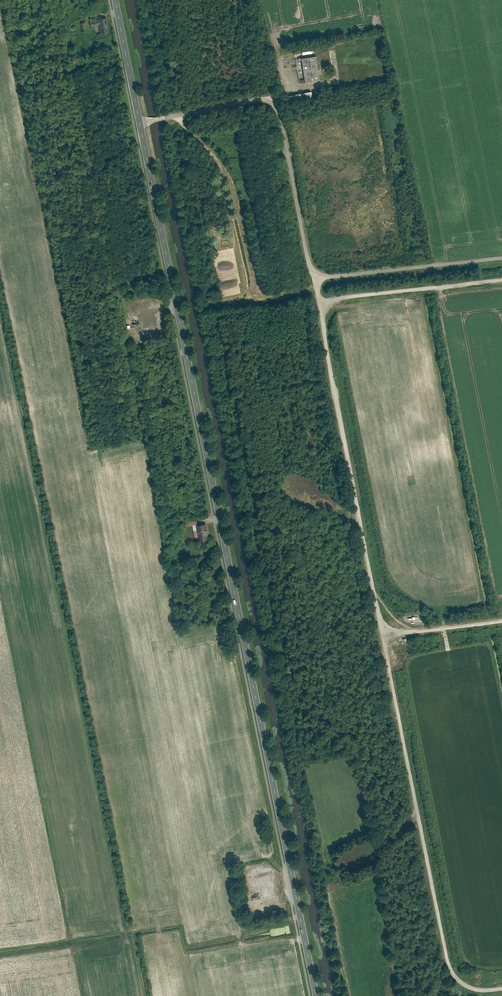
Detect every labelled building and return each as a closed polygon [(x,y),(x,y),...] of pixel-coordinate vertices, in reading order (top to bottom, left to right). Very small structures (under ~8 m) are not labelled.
[(110,33),(106,18),(97,20),(98,20),(89,22),(90,27),(99,25),(101,34),(97,35),(98,38),(107,36),(106,34),(110,33)] [(315,54),(294,58),(299,83),(320,80),(315,54)] [(211,539),(208,522),(199,524),(198,516),(188,518),(189,525),(194,524),(196,537),(200,536),(200,541),(211,539)]
